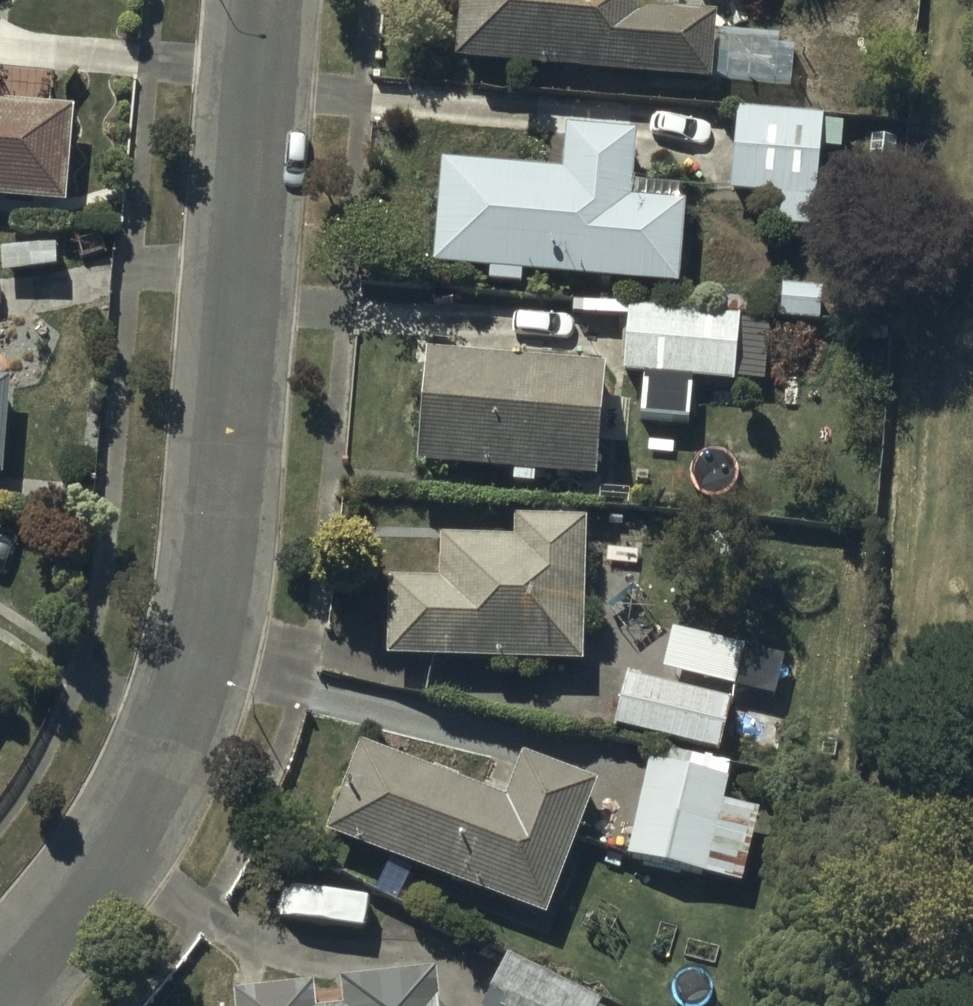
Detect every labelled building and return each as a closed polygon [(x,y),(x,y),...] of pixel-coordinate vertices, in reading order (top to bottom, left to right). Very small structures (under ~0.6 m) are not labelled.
[(455,57),(713,80),(718,14),(688,12),(689,0),(460,0),(455,57)] [(722,32),(720,80),(791,82),(793,34),(722,32)] [(65,202),(73,111),(0,103),(0,195),(65,202)] [(738,109),(731,188),(782,191),(780,223),(813,224),(817,147),(841,148),(842,121),(822,120),(823,114),(738,109)] [(440,159),(432,264),(489,269),(488,279),(520,282),(521,271),(678,284),(684,203),(632,198),(638,133),(568,127),(565,170),(440,159)] [(630,306),(622,370),(733,381),(739,316),(630,306)] [(428,350),(418,462),(511,468),(510,480),(532,481),(533,472),(595,477),(603,363),(428,350)] [(1,475),(9,377),(0,376),(0,475),(1,475)] [(389,577),(388,656),(581,658),(583,515),(513,514),(513,539),(438,538),(438,577),(389,577)] [(671,626),(661,668),(776,696),(787,655),(671,626)] [(625,671),(612,723),(718,751),(722,733),(777,747),(786,713),(625,671)] [(358,740),(325,828),(542,911),(592,779),(521,752),(505,796),(358,740)] [(659,759),(646,756),(623,853),(742,881),(760,806),(725,798),(733,765),(662,748),(659,759)] [(507,954),(484,1005),(597,1005),(600,1000),(507,954)] [(334,1005),(441,1005),(437,969),(341,979),(344,1005),(334,1005)]
